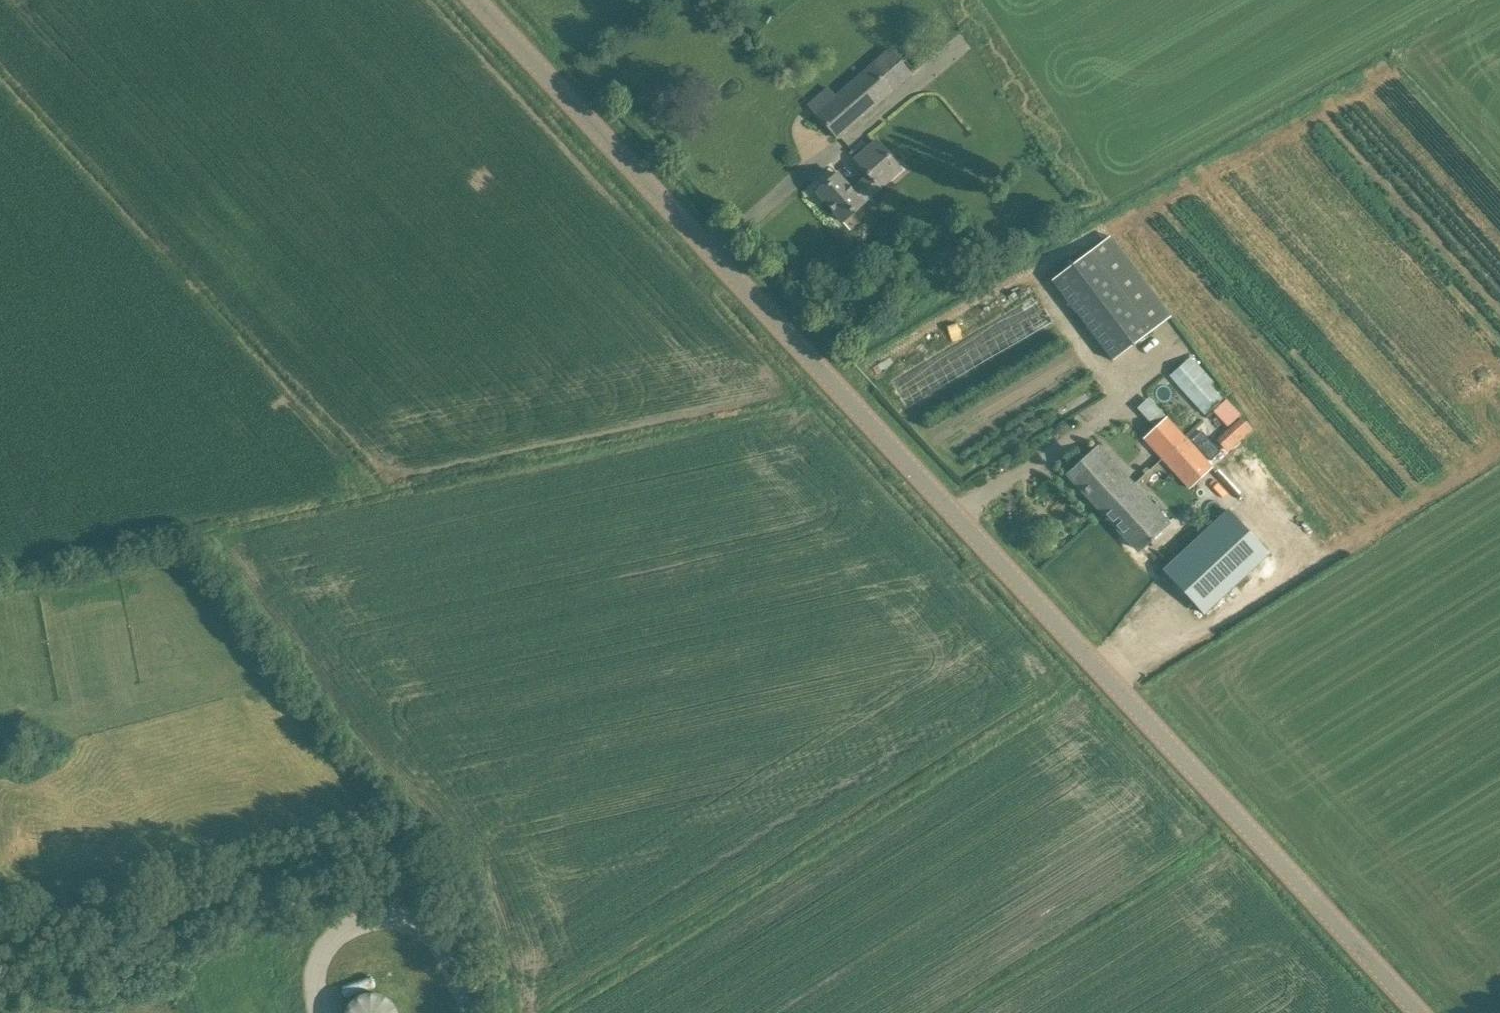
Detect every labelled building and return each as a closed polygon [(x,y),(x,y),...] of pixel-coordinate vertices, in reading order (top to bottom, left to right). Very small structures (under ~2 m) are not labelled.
[(824,91),(809,104),(838,137),(892,90),(872,67),(838,97),(829,87),(824,91)] [(899,166),(877,142),(856,160),(869,174),(852,189),(838,173),(816,192),(842,222),(882,187),(878,182),(887,174),(888,176),(899,166)] [(1052,280),(1113,360),(1152,329),(1092,250),(1052,280)] [(1170,376),(1205,415),(1221,400),(1187,361),(1170,376)] [(1167,417),(1145,436),(1163,457),(1184,437),(1167,417)] [(1217,439),(1228,451),(1253,429),(1242,417),(1217,439)] [(1212,467),(1184,437),(1163,457),(1190,488),(1212,467)] [(1069,473),(1104,511),(1133,484),(1112,462),(1106,467),(1092,452),(1069,473)] [(1104,511),(1139,550),(1149,540),(1151,542),(1170,525),(1133,484),(1104,511)] [(1163,570),(1204,614),(1269,554),(1228,510),(1163,570)] [(392,992),(348,994),(349,1012),(393,1012),(392,992)]
